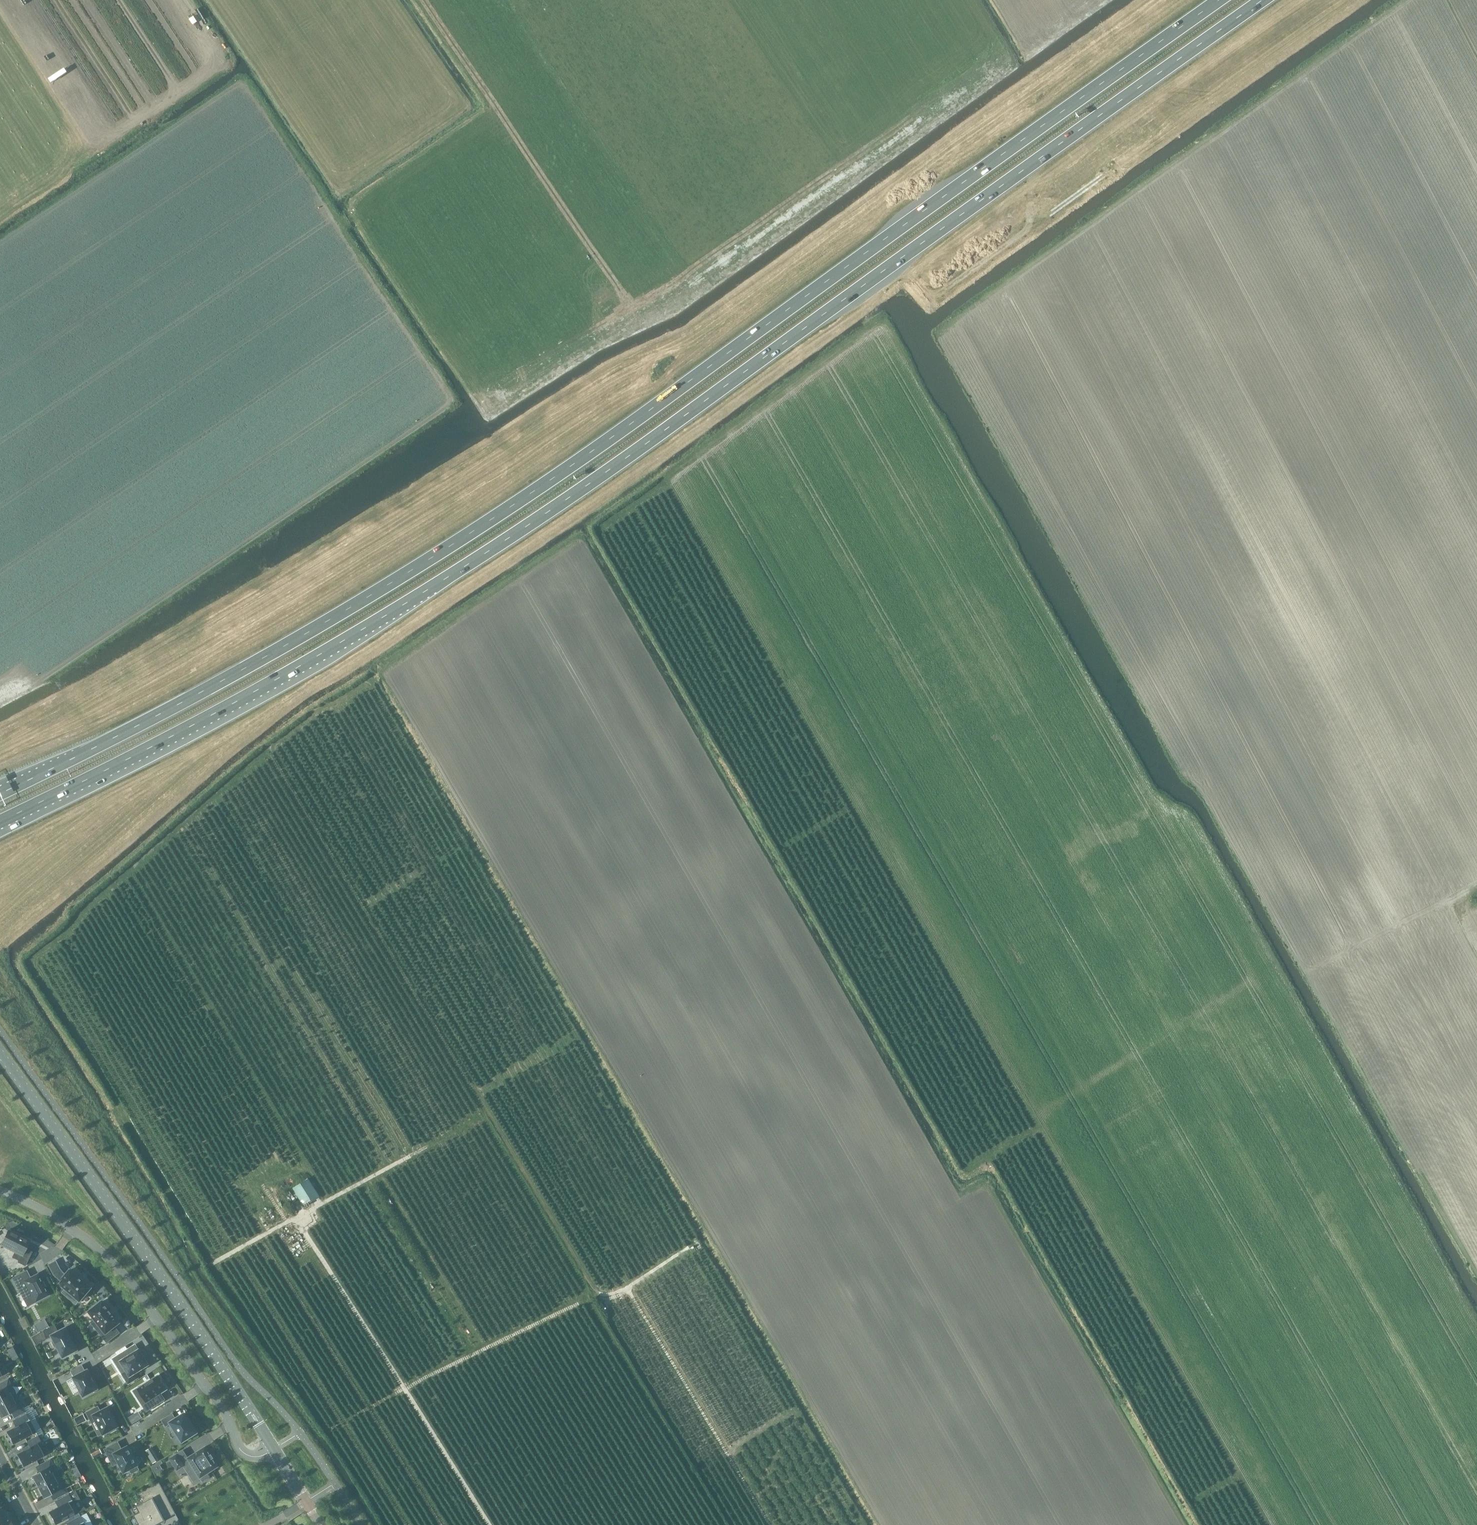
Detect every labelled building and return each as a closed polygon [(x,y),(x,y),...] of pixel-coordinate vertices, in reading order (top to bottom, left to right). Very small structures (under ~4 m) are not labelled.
[(320,1197),(308,1179),(293,1188),(305,1207),(320,1197)] [(29,1241),(21,1237),(20,1236),(20,1237),(17,1235),(16,1234),(8,1230),(1,1245),(15,1252),(12,1257),(19,1261),(18,1262),(25,1266),(32,1252),(25,1249),(29,1241)] [(63,1293),(70,1299),(73,1295),(80,1301),(92,1288),(84,1281),(78,1277),(70,1270),(66,1275),(60,1270),(55,1261),(48,1265),(54,1275),(61,1281),(59,1283),(66,1289),(63,1293)] [(12,1278),(24,1300),(32,1296),(35,1302),(49,1295),(38,1274),(30,1278),(27,1271),(12,1278)] [(106,1333),(102,1336),(107,1343),(120,1333),(115,1327),(120,1323),(103,1301),(89,1312),(95,1319),(91,1322),(97,1329),(100,1326),(106,1333)] [(44,1320),(34,1326),(38,1332),(48,1327),(44,1320)] [(63,1358),(78,1350),(66,1328),(59,1332),(55,1325),(43,1331),(47,1339),(52,1336),(63,1358)] [(36,1345),(47,1339),(43,1331),(32,1337),(36,1345)] [(128,1349),(126,1346),(116,1353),(118,1356),(128,1349)] [(134,1354),(130,1348),(128,1349),(118,1356),(127,1371),(122,1374),(129,1384),(139,1378),(136,1373),(143,1368),(143,1369),(149,1365),(146,1359),(145,1359),(139,1350),(134,1354)] [(72,1371),(75,1377),(73,1377),(84,1397),(97,1390),(98,1389),(98,1388),(94,1382),(94,1381),(92,1378),(92,1377),(88,1371),(88,1370),(87,1370),(85,1371),(82,1366),(72,1371)] [(142,1405),(147,1412),(164,1401),(160,1394),(167,1389),(164,1385),(161,1380),(158,1376),(138,1389),(146,1402),(142,1405)] [(13,1398),(17,1396),(8,1379),(0,1383),(0,1404),(13,1398)] [(1,1418),(11,1412),(14,1418),(25,1412),(17,1396),(13,1398),(0,1404),(0,1416),(1,1418)] [(104,1434),(109,1432),(109,1433),(117,1430),(116,1428),(118,1427),(108,1408),(101,1412),(98,1407),(87,1413),(92,1423),(97,1421),(104,1434)] [(15,1420),(18,1426),(7,1432),(8,1434),(7,1435),(11,1442),(11,1443),(12,1442),(13,1444),(32,1435),(32,1434),(36,1432),(30,1421),(30,1420),(26,1414),(15,1420)] [(84,1414),(75,1419),(78,1424),(86,1419),(84,1414)] [(162,1420),(166,1427),(171,1423),(183,1441),(196,1433),(196,1432),(197,1431),(193,1425),(192,1426),(185,1414),(176,1419),(173,1414),(162,1420)] [(27,1442),(30,1448),(17,1454),(24,1467),(43,1457),(37,1445),(41,1442),(38,1436),(27,1442)] [(135,1458),(132,1453),(128,1446),(122,1449),(118,1442),(105,1449),(109,1457),(114,1454),(119,1463),(124,1473),(130,1470),(132,1473),(139,1470),(137,1466),(138,1466),(134,1459),(135,1458)] [(190,1463),(200,1479),(219,1467),(214,1459),(214,1458),(213,1458),(211,1455),(212,1455),(212,1454),(211,1455),(206,1447),(188,1458),(183,1450),(170,1459),(177,1471),(190,1463)] [(42,1471),(32,1476),(34,1479),(33,1480),(36,1486),(35,1486),(36,1487),(36,1486),(37,1488),(59,1476),(50,1460),(39,1465),(42,1471)] [(67,1492),(59,1476),(37,1488),(37,1489),(37,1490),(38,1489),(41,1496),(42,1495),(43,1498),(53,1493),(56,1498),(67,1492)] [(165,1521),(156,1504),(167,1498),(160,1483),(148,1489),(150,1493),(141,1497),(141,1496),(140,1497),(143,1503),(131,1509),(140,1524),(157,1524),(165,1521)] [(50,1515),(49,1515),(49,1516),(50,1515),(53,1522),(53,1523),(54,1522),(55,1524),(74,1515),(78,1513),(72,1501),(69,1494),(57,1500),(61,1506),(49,1512),(50,1515)] [(10,1522),(5,1513),(0,1516),(0,1524),(5,1524),(10,1522)] [(83,1523),(84,1523),(80,1516),(69,1522),(70,1524),(85,1524),(83,1523)]
